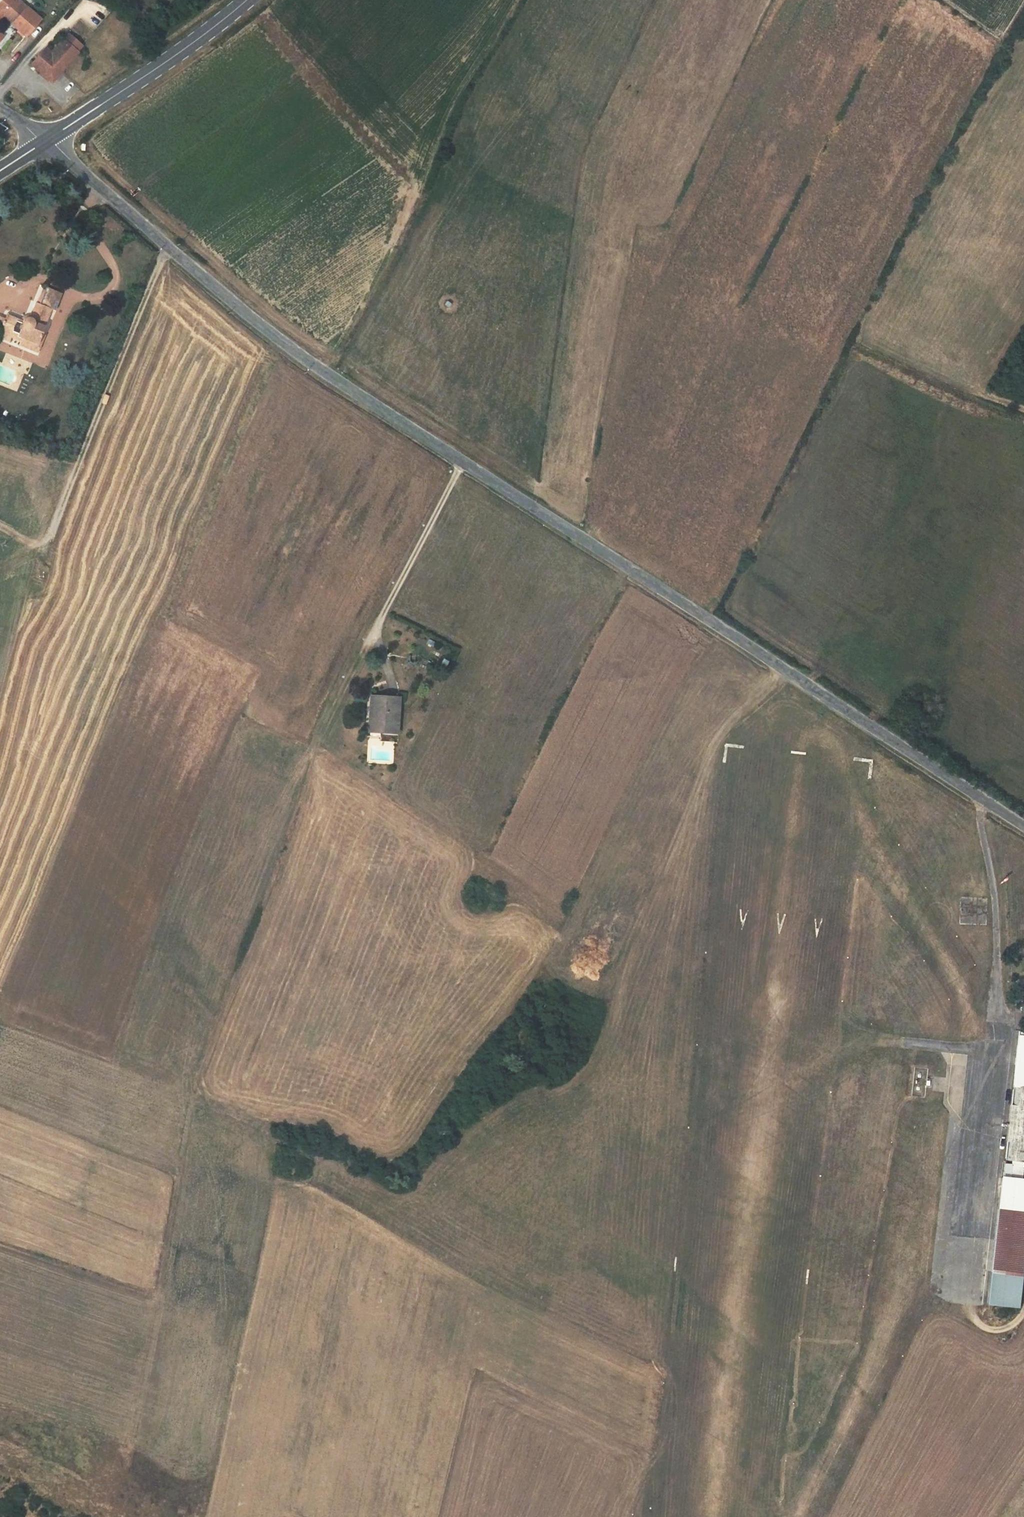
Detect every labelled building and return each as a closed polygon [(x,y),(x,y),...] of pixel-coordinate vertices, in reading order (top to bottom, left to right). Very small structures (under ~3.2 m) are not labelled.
[(16,0),(13,0),(1,13),(0,12),(0,22),(5,17),(14,24),(12,26),(26,38),(40,21),(16,0)] [(0,4),(0,12),(1,13),(13,0),(4,0),(0,4)] [(64,41),(63,40),(51,54),(53,57),(50,61),(46,60),(40,55),(31,66),(51,83),(78,53),(77,52),(82,46),(69,35),(64,41)] [(53,57),(51,54),(50,55),(45,50),(40,55),(46,60),(50,61),(53,57)] [(40,345),(45,335),(41,334),(51,309),(54,310),(61,294),(46,288),(40,304),(36,303),(30,317),(27,317),(24,319),(23,321),(7,314),(5,319),(4,320),(2,319),(0,323),(0,324),(2,325),(1,327),(0,329),(40,345)] [(40,345),(0,329),(0,330),(0,337),(9,341),(11,337),(21,341),(20,345),(37,352),(40,345)] [(378,712),(377,733),(398,734),(401,697),(371,696),(370,712),(378,712)] [(370,712),(369,732),(377,733),(378,712),(370,712)] [(557,1017),(562,1007),(548,999),(542,1010),(543,1010),(557,1017)] [(1013,1162),(1023,1163),(1023,1037),(1019,1037),(1006,1161),(1013,1162)] [(1021,1179),(1023,1163),(1013,1162),(1011,1178),(1021,1179)] [(989,1305),(1019,1308),(1023,1265),(1023,1180),(1021,1179),(1011,1178),(1003,1177),(989,1305)]
